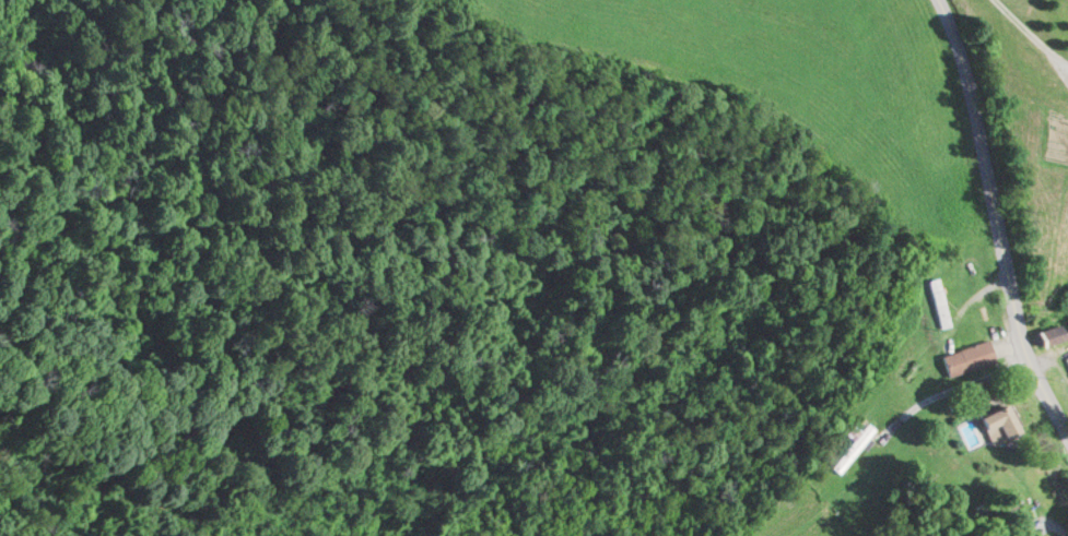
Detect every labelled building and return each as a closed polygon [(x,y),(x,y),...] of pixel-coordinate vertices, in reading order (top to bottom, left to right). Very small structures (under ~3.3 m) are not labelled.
[(928,282),(942,330),(952,327),(938,279),(928,282)] [(1035,332),(1039,347),(1063,340),(1058,325),(1035,332)] [(943,355),(949,377),(997,364),(991,342),(943,355)] [(993,446),(1019,430),(1003,403),(976,419),(993,446)] [(877,430),(867,423),(834,468),(843,475),(877,430)]
